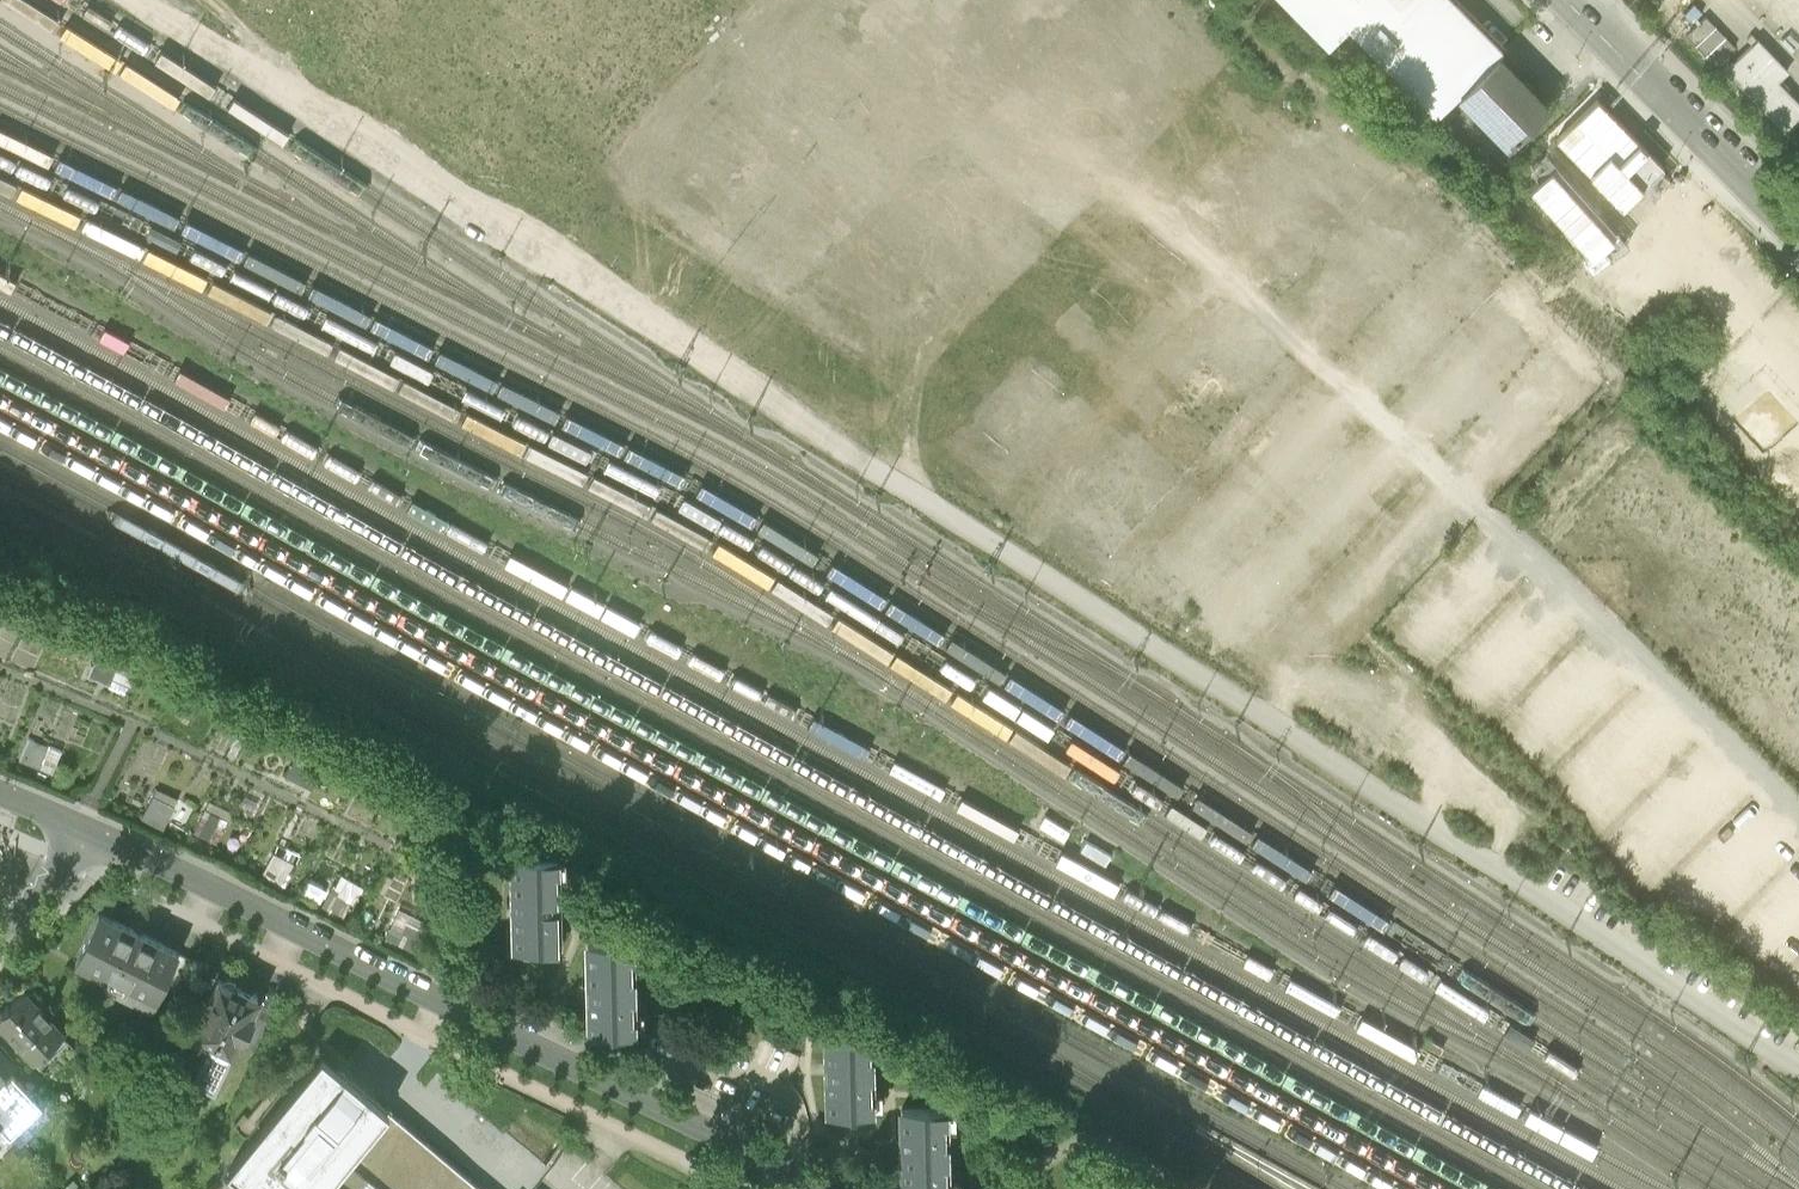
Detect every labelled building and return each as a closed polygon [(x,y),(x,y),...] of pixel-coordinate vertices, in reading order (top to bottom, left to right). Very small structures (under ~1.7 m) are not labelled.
[(1348,30),(1436,118),(1459,95),(1497,58),(1504,51),(1453,0),(1279,0),(1328,50),(1348,30)] [(1706,19),(1686,38),(1716,69),(1736,50),(1706,19)] [(1727,73),(1787,135),(1798,123),(1798,106),(1777,83),(1788,73),(1758,43),(1727,73)] [(1497,58),(1459,95),(1509,146),(1548,109),(1497,58)] [(140,695),(147,681),(135,675),(141,664),(116,652),(103,678),(140,695)] [(172,828),(181,809),(160,799),(151,818),(172,828)] [(209,810),(199,836),(224,846),(234,820),(209,810)] [(506,854),(510,947),(560,945),(558,899),(556,852),(506,854)] [(99,917),(77,965),(155,1002),(166,980),(177,956),(178,955),(135,935),(99,917)] [(583,989),(585,1035),(635,1033),(631,940),(581,942),(583,989)] [(191,962),(177,956),(166,980),(180,986),(191,962)] [(222,982),(218,980),(191,1037),(209,1045),(207,1050),(192,1080),(214,1090),(228,1060),(230,1055),(239,1038),(243,1040),(254,1017),(250,1015),(258,999),(237,989),(238,987),(237,985),(236,983),(235,982),(233,980),(231,979),(228,979),(226,979),(223,981),(222,982)] [(0,1017),(0,1026),(21,1048),(35,1062),(64,1034),(25,993),(0,1017)] [(822,1023),(825,1116),(876,1114),(874,1068),(872,1021),(822,1023)] [(12,1057),(21,1048),(0,1026),(0,1045),(12,1057)] [(11,1060),(0,1048),(0,1072),(11,1060)] [(462,1166),(388,1109),(376,1099),(346,1075),(333,1064),(322,1054),(266,1124),(264,1127),(226,1172),(246,1188),(490,1188),(462,1166)] [(5,1118),(10,1124),(14,1120),(19,1125),(40,1104),(11,1075),(7,1080),(0,1073),(0,1123),(5,1118)] [(900,1188),(950,1188),(947,1106),(897,1108),(898,1155),(900,1188)] [(158,1132),(146,1128),(139,1144),(152,1149),(158,1132)] [(73,1178),(61,1188),(62,1188),(83,1188),(73,1178)]
